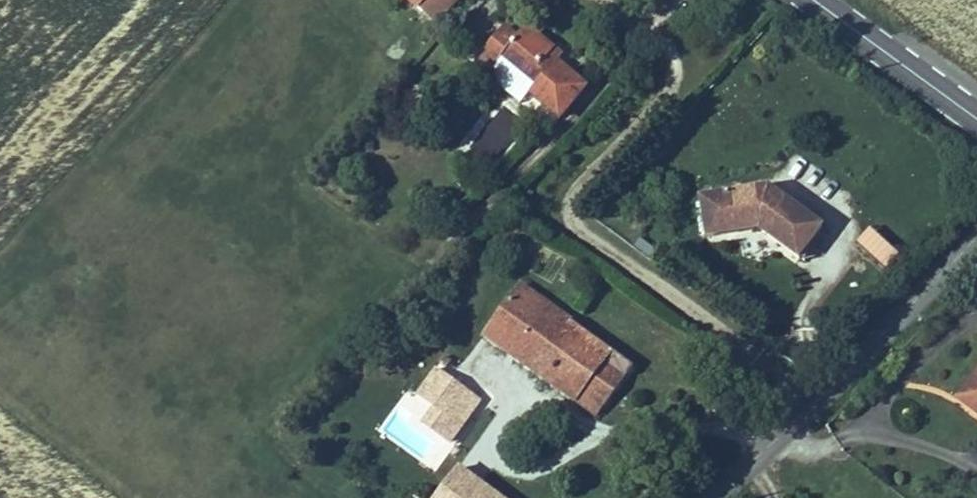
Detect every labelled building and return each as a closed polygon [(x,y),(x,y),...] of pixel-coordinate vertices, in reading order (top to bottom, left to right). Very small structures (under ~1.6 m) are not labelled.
[(455,0),(409,0),(433,23),(455,0)] [(500,27),(478,55),(492,66),(499,60),(531,87),(527,92),(557,116),(577,88),(551,66),(559,54),(526,28),(516,40),(500,27)] [(492,66),(478,55),(471,63),(518,103),(527,92),(531,87),(499,60),(492,66)] [(491,163),(525,127),(504,106),(469,143),(491,163)] [(815,224),(779,196),(763,198),(761,184),(694,192),(699,232),(751,225),(791,256),(815,224)] [(872,225),(857,240),(886,267),(900,252),(872,225)] [(627,371),(507,285),(472,335),(504,356),(520,335),(541,349),(524,372),(578,410),(584,401),(599,412),(627,371)] [(541,349),(520,335),(504,356),(524,372),(541,349)] [(476,394),(438,365),(415,394),(433,407),(423,419),(444,434),(476,394)] [(974,374),(953,404),(976,422),(976,410),(965,401),(976,384),(976,377),(974,374)] [(965,401),(976,410),(976,384),(965,401)] [(599,412),(584,401),(578,410),(593,421),(599,412)] [(453,457),(420,497),(507,497),(453,457)]
